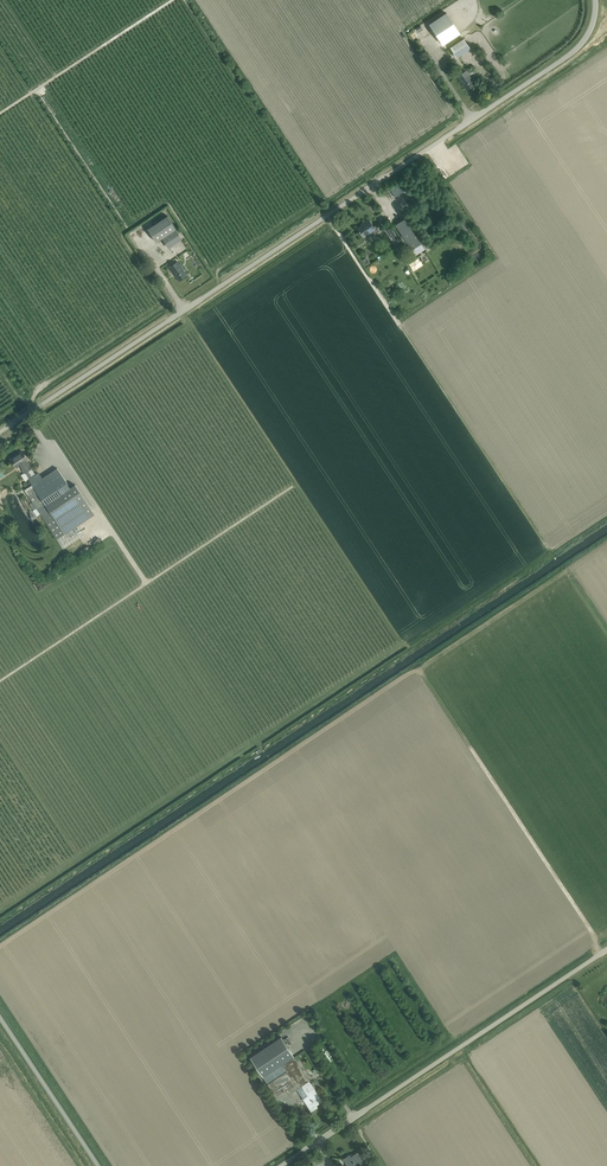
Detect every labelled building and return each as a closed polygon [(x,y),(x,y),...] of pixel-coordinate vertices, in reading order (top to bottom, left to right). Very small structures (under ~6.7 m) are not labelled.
[(443,45),(460,34),(446,13),(429,24),(443,45)] [(457,57),(470,48),(463,39),(450,48),(457,57)] [(466,90),(474,84),(466,71),(458,76),(466,90)] [(156,242),(162,238),(175,229),(176,229),(168,216),(148,229),(156,242)] [(368,219),(365,222),(363,223),(363,224),(357,228),(359,231),(360,233),(360,232),(363,237),(371,232),(373,236),(379,231),(375,225),(373,227),(368,219)] [(421,243),(406,222),(404,219),(395,225),(412,250),(421,243)] [(162,238),(169,248),(182,239),(175,229),(162,238)] [(178,280),(186,275),(178,262),(170,267),(178,280)] [(18,445),(5,454),(7,457),(20,448),(18,445)] [(25,472),(28,470),(31,468),(26,460),(27,459),(22,452),(11,459),(16,467),(19,465),(25,473),(25,472)] [(28,478),(32,484),(45,504),(70,488),(57,468),(42,478),(41,475),(36,479),(34,475),(32,476),(28,470),(25,472),(29,478),(28,478)] [(65,534),(55,519),(45,504),(32,484),(24,490),(47,524),(57,539),(65,534)] [(45,504),(55,519),(85,499),(75,484),(70,488),(45,504)] [(24,501),(28,500),(22,488),(18,490),(24,501)] [(55,519),(65,534),(95,514),(85,499),(55,519)] [(250,1057),(263,1077),(294,1056),(281,1036),(250,1057)] [(294,1056),(263,1077),(276,1096),(286,1089),(289,1094),(301,1085),(309,1080),(294,1056)] [(323,1101),(309,1080),(301,1085),(307,1095),(309,1095),(310,1097),(304,1101),(311,1112),(318,1107),(316,1105),(323,1101)] [(347,1165),(360,1165),(364,1163),(357,1152),(350,1156),(349,1155),(343,1159),(347,1165)]
